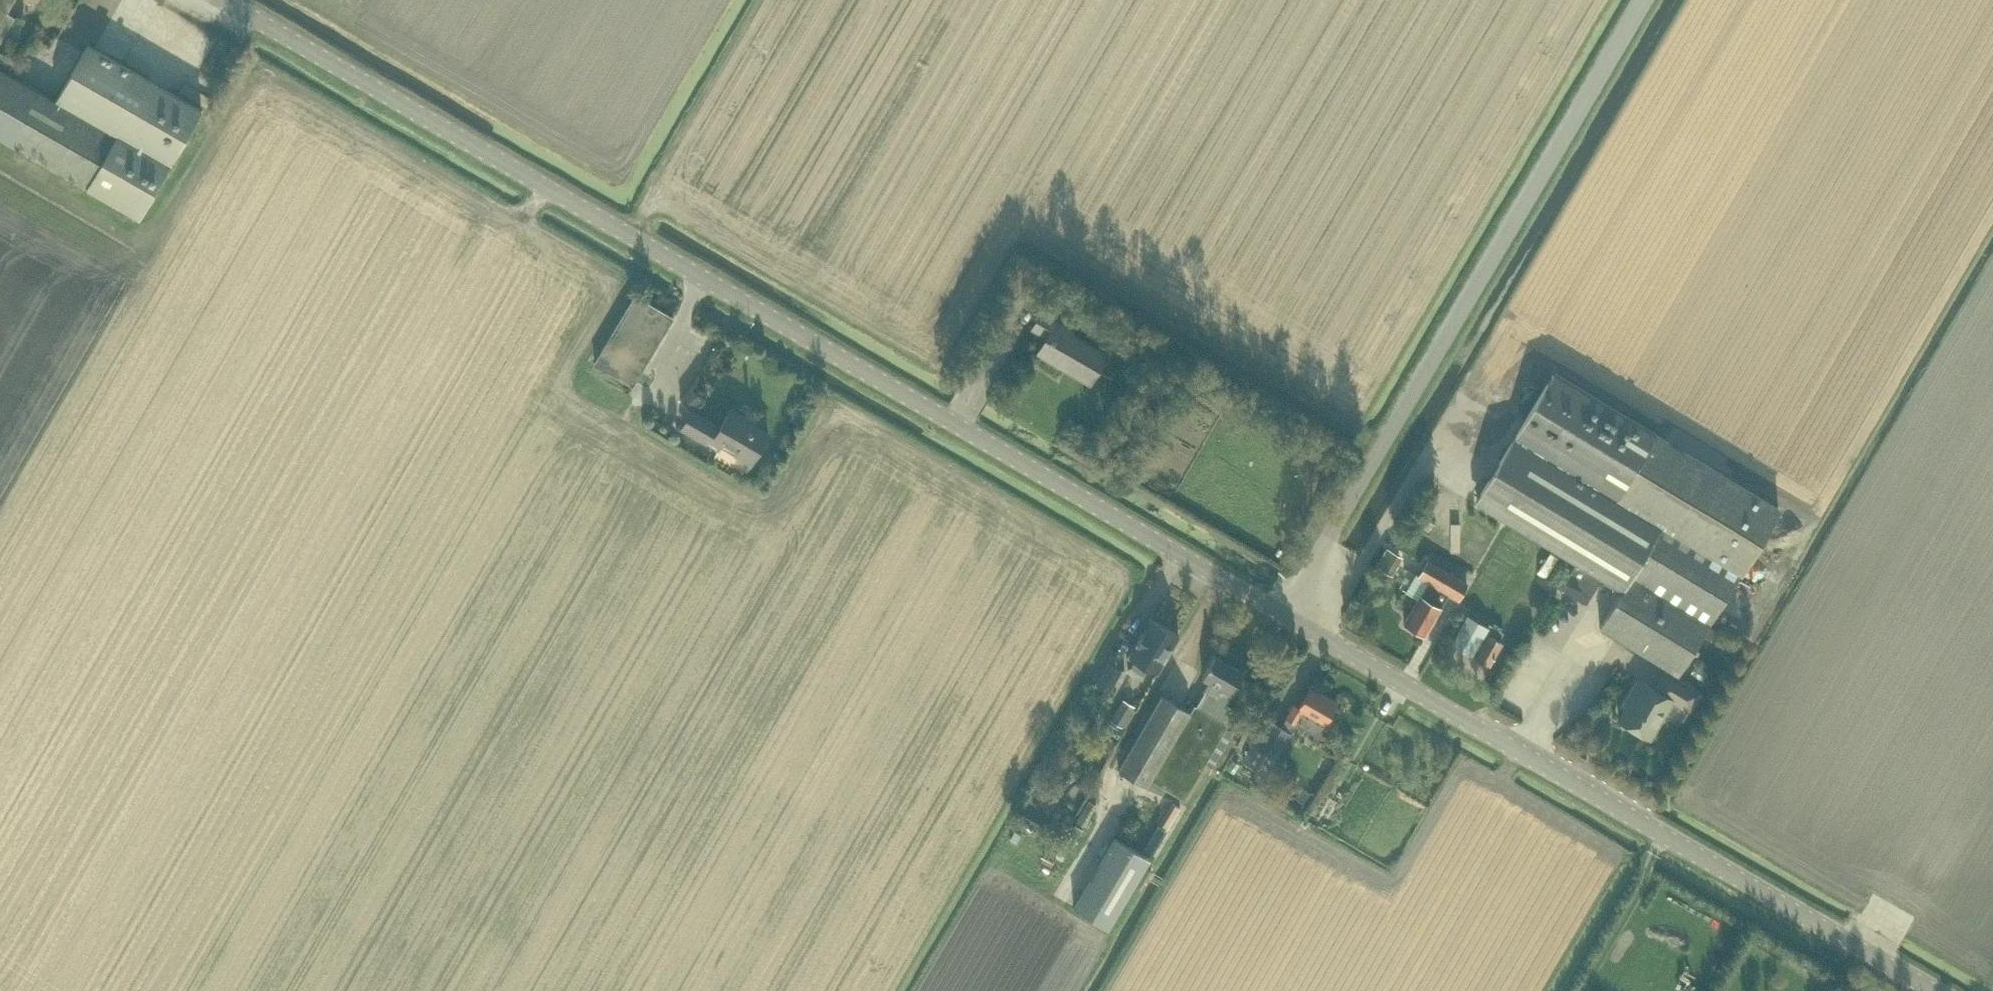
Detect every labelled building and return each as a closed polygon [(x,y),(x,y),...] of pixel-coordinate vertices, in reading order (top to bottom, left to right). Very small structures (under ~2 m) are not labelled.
[(14,16),(7,12),(14,0),(0,0),(0,42),(14,16)] [(0,50),(0,136),(141,217),(203,109),(89,43),(56,99),(9,73),(17,59),(0,50)] [(636,293),(594,362),(634,386),(675,317),(636,293)] [(1091,383),(1109,354),(1072,332),(1073,330),(1042,311),(1032,328),(1046,336),(1038,353),(1091,383)] [(1617,498),(1656,432),(1559,374),(1520,438),(1617,498)] [(692,389),(682,399),(691,409),(702,400),(692,389)] [(722,446),(752,464),(770,432),(755,424),(756,421),(732,407),(720,425),(693,409),(682,429),(720,451),(722,446)] [(1662,525),(1742,573),(1782,508),(1656,432),(1617,498),(1662,525)] [(1662,525),(1617,498),(1520,438),(1481,505),(1577,562),(1566,580),(1562,577),(1558,585),(1561,587),(1587,601),(1601,577),(1608,580),(1622,591),(1662,525)] [(1709,625),(1742,573),(1662,525),(1622,591),(1600,628),(1678,675),(1704,635),(1723,646),(1729,637),(1709,625)] [(1520,555),(1524,539),(1513,536),(1508,552),(1520,555)] [(1389,547),(1378,566),(1394,575),(1404,556),(1389,547)] [(1459,600),(1469,582),(1428,558),(1419,575),(1428,582),(1421,594),(1404,622),(1426,636),(1443,606),(1442,606),(1449,594),(1459,600)] [(1535,581),(1539,573),(1522,564),(1517,572),(1535,581)] [(1504,643),(1500,639),(1504,632),(1490,623),(1488,626),(1468,614),(1451,644),(1473,656),(1478,647),(1480,649),(1476,657),(1490,665),(1504,643)] [(1158,673),(1181,634),(1152,616),(1128,655),(1158,673)] [(1162,694),(1119,769),(1148,786),(1151,780),(1185,799),(1191,788),(1202,769),(1206,763),(1214,767),(1234,732),(1226,728),(1229,724),(1228,723),(1236,708),(1227,703),(1245,671),(1216,653),(1203,677),(1209,681),(1204,688),(1206,689),(1197,705),(1195,704),(1191,711),(1162,694)] [(1110,691),(1123,670),(1108,661),(1096,683),(1110,691)] [(1651,736),(1672,701),(1690,712),(1703,691),(1666,669),(1655,686),(1640,676),(1628,695),(1630,696),(1619,718),(1651,736)] [(1338,703),(1322,694),(1324,689),(1312,683),(1299,706),(1294,703),(1282,725),(1268,718),(1243,760),(1259,769),(1269,752),(1285,761),(1299,736),(1292,732),(1297,724),(1318,736),(1338,703)] [(1134,709),(1136,705),(1124,698),(1111,720),(1123,726),(1124,725),(1127,727),(1136,710),(1134,709)] [(1983,762),(1992,767),(1992,743),(1983,762)] [(1077,821),(1086,826),(1097,805),(1089,800),(1077,821)] [(1174,802),(1161,823),(1167,827),(1180,806),(1174,802)] [(1076,824),(1066,840),(1074,845),(1084,829),(1076,824)] [(1158,829),(1145,850),(1151,853),(1164,832),(1158,829)] [(1151,858),(1116,836),(1074,907),(1110,928),(1151,858)] [(1153,870),(1147,866),(1136,884),(1142,888),(1149,876),(1153,870)]
